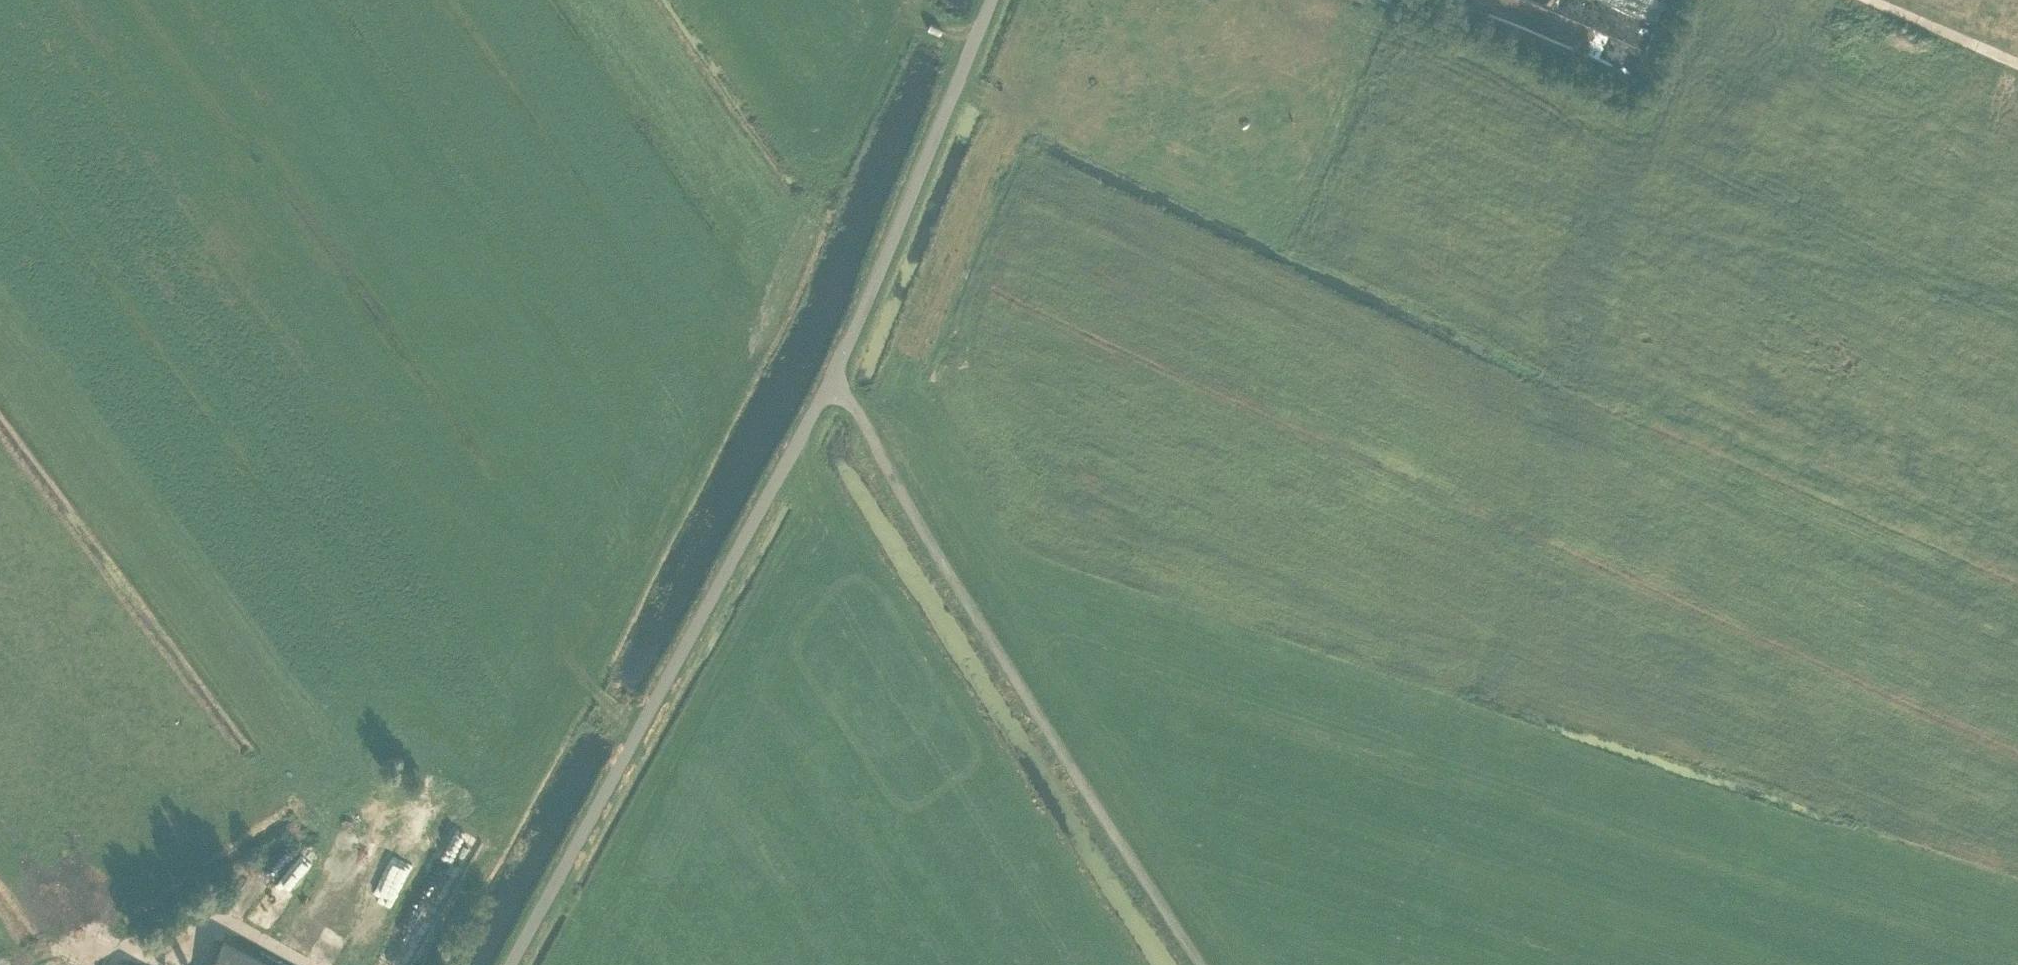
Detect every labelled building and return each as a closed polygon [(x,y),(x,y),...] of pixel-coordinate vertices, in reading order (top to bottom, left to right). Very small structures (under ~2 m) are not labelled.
[(1662,10),(1666,0),(1635,0),(1662,10)] [(288,837),(271,852),(282,863),(298,848),(288,837)] [(213,964),(266,964),(225,942),(213,964)]
